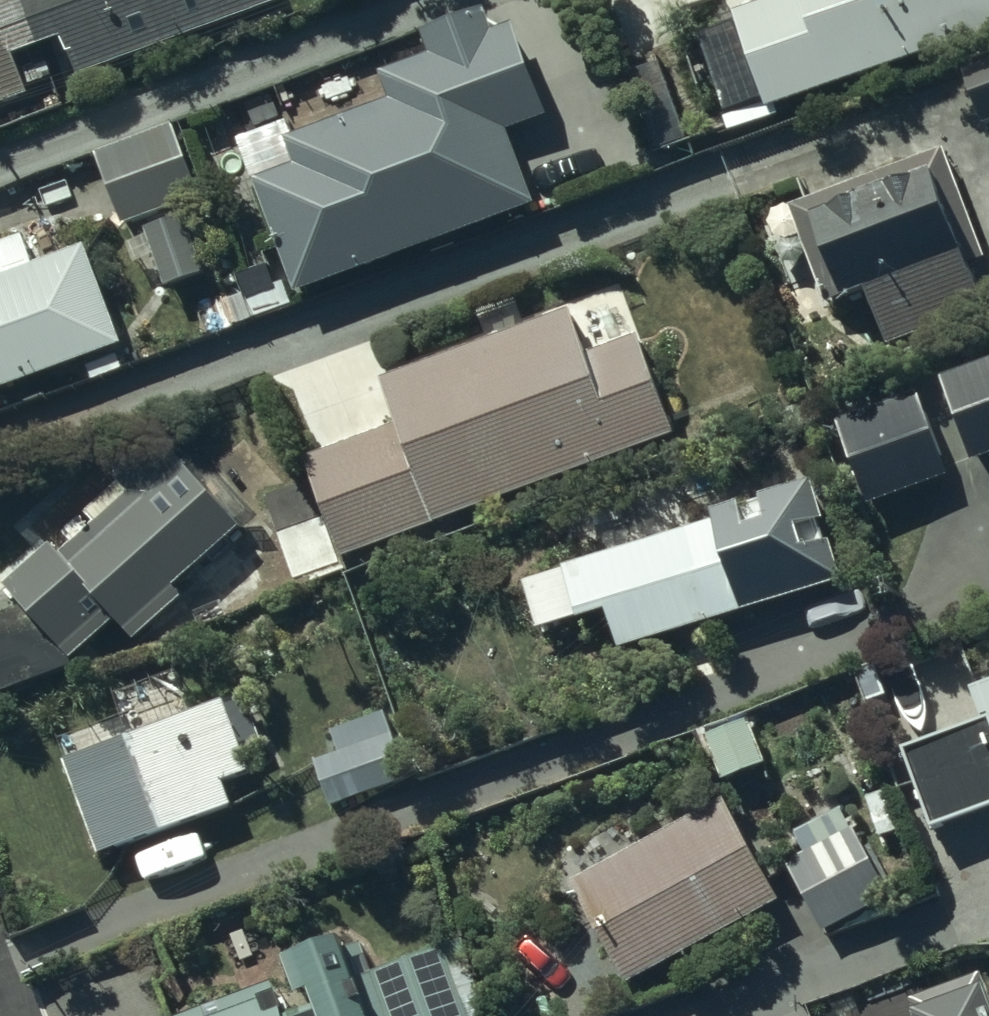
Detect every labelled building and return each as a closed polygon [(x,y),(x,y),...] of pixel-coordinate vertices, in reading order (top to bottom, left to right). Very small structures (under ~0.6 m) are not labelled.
[(27,97),(19,77),(40,69),(34,52),(61,42),(75,80),(278,6),(276,0),(0,0),(0,107),(27,97)] [(765,107),(988,28),(988,0),(764,0),(731,12),(765,107)] [(249,181),(292,293),(533,201),(507,131),(545,116),(509,23),(491,30),(482,5),(418,29),(428,55),(377,74),(386,98),(280,138),(290,165),(249,181)] [(971,142),(988,135),(988,53),(944,70),(955,98),(962,95),(969,112),(961,115),(971,142)] [(94,158),(120,226),(200,195),(174,127),(94,158)] [(809,214),(839,297),(863,288),(878,328),(973,294),(929,171),(809,214)] [(152,256),(163,287),(207,272),(185,211),(141,227),(144,235),(127,241),(135,262),(152,256)] [(118,346),(81,244),(0,274),(0,390),(118,346)] [(569,309),(377,379),(393,423),(302,457),(338,557),(671,435),(634,334),(585,352),(569,309)] [(970,463),(988,456),(988,360),(939,378),(970,463)] [(837,421),(866,504),(951,474),(922,391),(837,421)] [(75,669),(72,660),(114,622),(132,642),(182,597),(172,586),(205,557),(212,566),(235,545),(227,537),(239,525),(172,451),(127,492),(117,481),(82,512),(91,522),(58,552),(50,543),(2,585),(23,608),(0,617),(0,696),(75,669)] [(616,650),(841,580),(829,538),(825,539),(819,521),(824,520),(811,477),(755,495),(757,500),(738,506),(736,502),(707,511),(710,519),(559,565),(560,571),(523,582),(537,628),(574,617),(575,620),(604,611),(616,650)] [(968,686),(979,718),(899,746),(929,829),(988,807),(988,678),(968,686)] [(62,761),(97,856),(231,806),(222,781),(251,770),(243,749),(258,744),(239,695),(62,761)] [(702,736),(722,781),(765,763),(746,717),(702,736)] [(311,762),(328,809),(397,783),(380,736),(311,762)] [(723,798),(570,882),(626,985),(779,901),(723,798)] [(780,862),(820,933),(890,894),(851,825),(835,834),(823,813),(794,830),(804,849),(780,862)] [(444,939),(373,965),(362,935),(346,940),(342,928),(275,953),(291,997),(303,993),(307,1003),(291,1008),(286,996),(278,999),(274,989),(269,991),(265,981),(168,1015),(473,1015),(444,939)] [(987,981),(915,1007),(918,1015),(988,1015),(988,987),(987,981)]
